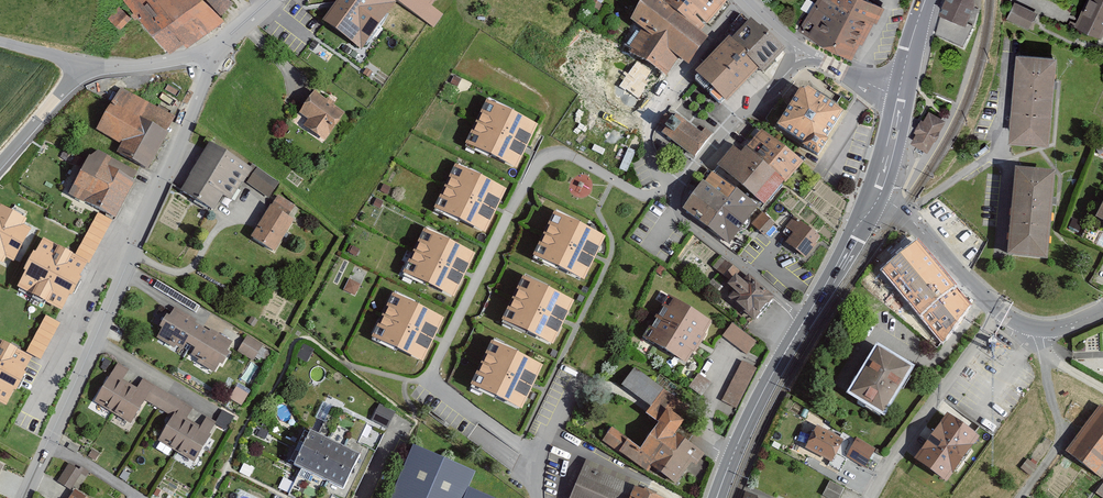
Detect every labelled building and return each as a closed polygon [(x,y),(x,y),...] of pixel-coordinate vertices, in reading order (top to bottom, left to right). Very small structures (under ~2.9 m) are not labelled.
[(220,15),(233,2),(231,0),(124,0),(170,52),(183,44),(187,47),(224,20),(220,15)] [(323,22),(362,51),(397,2),(394,0),(335,0),(337,2),(323,22)] [(397,2),(433,29),(443,15),(431,7),(436,0),(394,0),(397,2)] [(708,27),(670,2),(667,0),(646,0),(633,19),(646,28),(634,45),(669,69),(679,54),(689,61),(710,29),(708,27)] [(670,2),(708,27),(729,0),(671,0),(670,2)] [(854,53),(879,4),(872,0),(821,0),(807,29),(854,53)] [(938,13),(966,25),(974,6),(975,0),(944,0),(938,13)] [(1102,32),(1102,0),(1088,0),(1079,22),(1102,32)] [(1015,3),(1007,18),(1028,29),(1036,13),(1015,3)] [(108,18),(120,30),(131,18),(119,6),(108,18)] [(757,66),(760,68),(780,45),(752,22),(732,45),(757,66)] [(644,107),(669,69),(634,45),(628,41),(602,79),(644,107)] [(757,66),(732,45),(728,41),(697,77),(727,102),(757,66)] [(1056,57),(1015,54),(1008,140),(1049,143),(1056,57)] [(121,150),(153,165),(178,114),(121,86),(99,132),(124,144),(121,150)] [(777,128),(816,156),(845,115),(805,87),(777,128)] [(347,112),(317,90),(303,109),(316,119),(311,127),(327,138),(347,112)] [(537,127),(484,102),(464,146),(516,171),(537,127)] [(946,120),(929,111),(924,120),(921,119),(914,132),(916,133),(911,143),(927,152),(946,120)] [(680,112),(665,130),(698,156),(712,138),(680,112)] [(765,128),(750,146),(790,181),(806,163),(765,128)] [(210,143),(180,192),(213,213),(224,196),(231,201),(252,169),(210,143)] [(737,145),(718,167),(763,205),(767,209),(790,181),(750,146),(745,152),(737,145)] [(70,195),(115,219),(139,173),(98,152),(89,157),(70,195)] [(688,203),(732,241),(763,205),(718,167),(688,203)] [(257,168),(246,183),(269,199),(280,183),(257,168)] [(507,192),(455,168),(434,212),(487,236),(507,192)] [(1055,175),(1014,171),(1008,257),(1048,261),(1055,175)] [(272,207),(271,206),(251,239),(275,253),(294,221),(288,218),(296,206),(279,195),(272,207)] [(3,265),(6,259),(14,263),(31,230),(24,226),(27,220),(0,205),(0,263),(3,265)] [(763,210),(753,223),(767,234),(777,221),(763,210)] [(89,265),(112,221),(97,213),(74,257),(88,264),(89,265)] [(556,213),(535,255),(583,281),(605,238),(556,213)] [(823,236),(799,217),(785,233),(809,253),(823,236)] [(477,256),(425,231),(404,275),(457,299),(477,256)] [(42,240),(17,288),(63,312),(88,264),(74,257),(42,240)] [(933,344),(970,307),(912,250),(880,281),(907,308),(913,302),(926,314),(915,326),(933,344)] [(729,280),(738,269),(722,256),(713,267),(729,280)] [(729,299),(754,320),(772,298),(748,278),(744,282),(736,276),(727,286),(734,292),(729,299)] [(525,277),(505,323),(556,345),(578,304),(525,277)] [(153,287),(196,313),(200,306),(157,281),(153,287)] [(653,334),(693,360),(718,322),(677,296),(653,334)] [(447,321),(394,297),(373,340),(426,365),(447,321)] [(159,328),(162,330),(157,339),(174,349),(176,346),(183,351),(187,345),(191,348),(203,328),(196,324),(197,321),(176,308),(170,317),(167,316),(159,328)] [(60,324),(46,316),(27,353),(41,361),(60,324)] [(247,323),(254,327),(258,321),(251,317),(247,323)] [(734,323),(724,336),(748,353),(758,340),(734,323)] [(203,328),(191,348),(195,350),(191,356),(198,360),(197,363),(215,373),(220,365),(222,367),(230,354),(227,352),(233,342),(211,329),(209,332),(203,328)] [(247,336),(238,352),(253,361),(263,345),(247,336)] [(0,341),(0,404),(6,408),(32,358),(0,341)] [(494,343),(473,386),(522,409),(545,366),(494,343)] [(296,357),(307,363),(314,350),(303,344),(296,357)] [(910,369),(877,349),(849,396),(883,416),(910,369)] [(741,359),(722,399),(739,407),(758,367),(741,359)] [(94,403),(113,414),(131,385),(123,381),(129,371),(118,364),(94,403)] [(695,466),(704,453),(677,434),(695,409),(638,369),(624,388),(651,408),(646,415),(659,425),(641,450),(612,429),(604,441),(649,473),(652,469),(675,485),(691,463),(695,466)] [(699,372),(689,385),(703,394),(712,381),(699,372)] [(143,379),(137,389),(148,396),(146,400),(173,416),(175,413),(186,420),(193,409),(143,379)] [(113,414),(131,425),(146,400),(148,396),(137,389),(131,385),(113,414)] [(229,398),(242,406),(249,395),(236,387),(229,398)] [(1102,475),(1102,402),(1101,401),(1067,450),(1102,475)] [(381,404),(373,418),(388,428),(396,411),(381,404)] [(223,411),(215,424),(226,430),(234,417),(223,411)] [(158,441),(177,453),(193,425),(186,420),(175,413),(173,416),(158,441)] [(914,461),(947,484),(979,438),(946,415),(914,461)] [(177,453),(194,463),(211,435),(209,434),(216,424),(206,418),(200,428),(193,425),(177,453)] [(820,425),(809,445),(839,460),(850,440),(820,425)] [(363,452),(313,430),(298,463),(348,486),(363,452)] [(878,447),(859,438),(851,453),(870,463),(878,447)] [(474,488),(481,469),(418,442),(395,497),(469,497),(474,488)] [(88,457),(95,461),(99,455),(93,450),(88,457)] [(1037,467),(1028,459),(1020,468),(1030,476),(1037,467)] [(68,463),(57,482),(71,491),(81,474),(86,478),(89,472),(81,467),(79,470),(68,463)] [(643,486),(588,464),(575,497),(638,497),(643,486)] [(120,477),(126,481),(132,472),(126,469),(120,477)] [(828,497),(839,497),(844,489),(830,481),(823,495),(828,497)] [(672,497),(643,486),(638,497),(672,497)] [(474,488),(469,497),(498,497),(474,488)]
